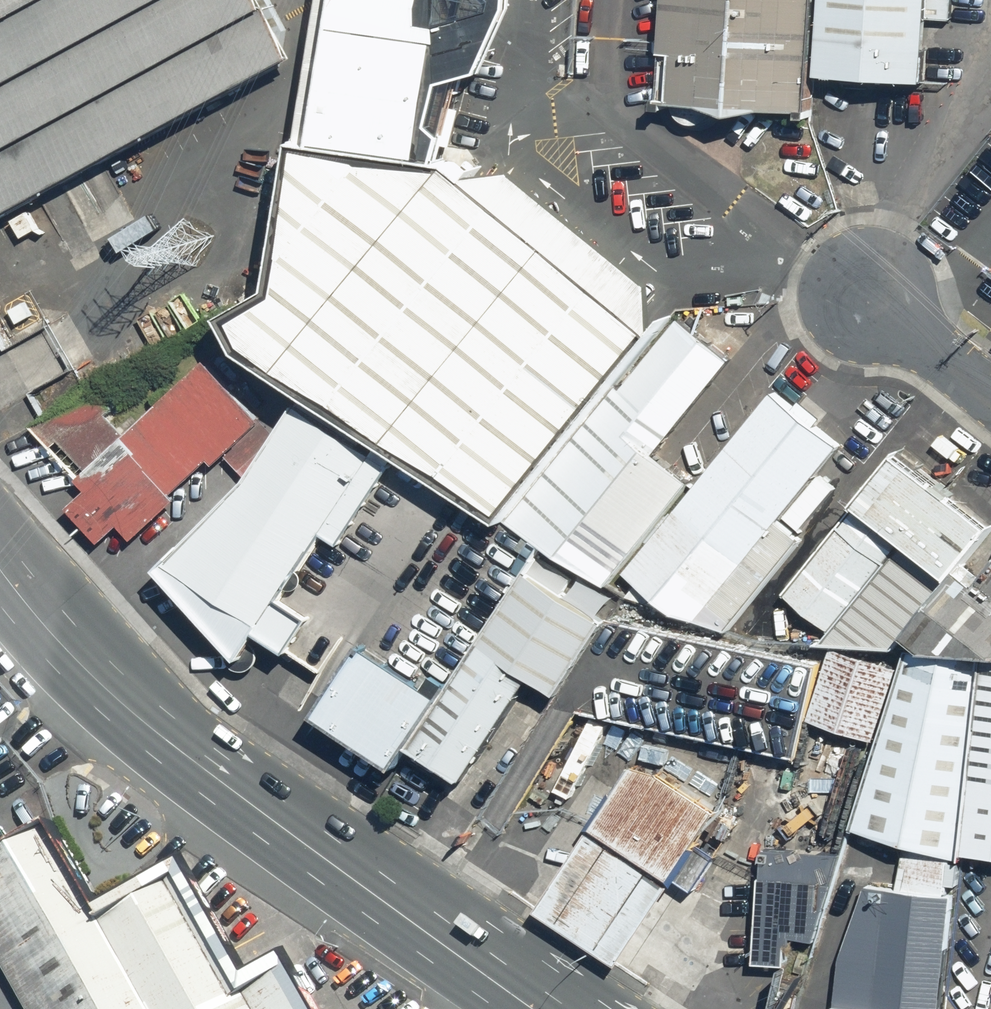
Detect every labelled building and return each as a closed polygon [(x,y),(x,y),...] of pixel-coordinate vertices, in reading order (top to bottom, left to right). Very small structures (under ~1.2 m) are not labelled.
[(270,0),(0,0),(0,216),(299,53),(270,0)] [(308,144),(416,159),(422,45),(430,0),(325,0),(308,144)] [(666,107),(802,115),(805,75),(921,82),(925,0),(672,0),(666,107)] [(508,510),(655,330),(657,282),(520,170),(470,176),(451,164),(416,159),(308,144),(290,291),(242,316),(257,342),(291,367),(508,510)] [(676,316),(507,517),(608,583),(690,482),(653,451),(730,360),(676,316)] [(65,487),(121,548),(263,419),(207,358),(128,431),(93,393),(36,423),(82,472),(65,487)] [(244,655),(264,629),(295,648),(318,614),(288,592),(332,529),(345,540),(407,451),(308,388),(253,476),(164,563),(244,655)] [(777,390),(626,571),(674,611),(726,628),(801,542),(776,521),(842,443),(777,390)] [(901,453),(862,501),(905,536),(908,539),(953,575),(955,577),(990,533),(990,526),(901,453)] [(905,536),(862,501),(787,593),(830,628),(905,536)] [(953,575),(908,539),(825,642),(893,647),(953,575)] [(978,582),(990,593),(990,566),(978,582)] [(535,567),(418,743),(468,776),(535,675),(560,692),(795,748),(815,666),(610,617),(535,567)] [(990,653),(990,596),(960,571),(907,633),(927,649),(990,653)] [(449,694),(367,640),(317,715),(399,769),(449,694)] [(898,668),(833,647),(810,719),(874,740),(898,668)] [(909,651),(857,830),(963,859),(984,655),(909,651)] [(984,655),(964,852),(990,855),(990,655),(984,655)] [(662,770),(639,764),(543,906),(620,958),(720,809),(662,770)] [(292,949),(253,969),(189,856),(102,902),(57,824),(0,857),(0,956),(29,1008),(326,1008),(292,949)] [(759,876),(753,964),(786,966),(792,879),(759,876)] [(838,1004),(878,1008),(941,1008),(954,892),(872,882),(844,957),(838,1004)]
